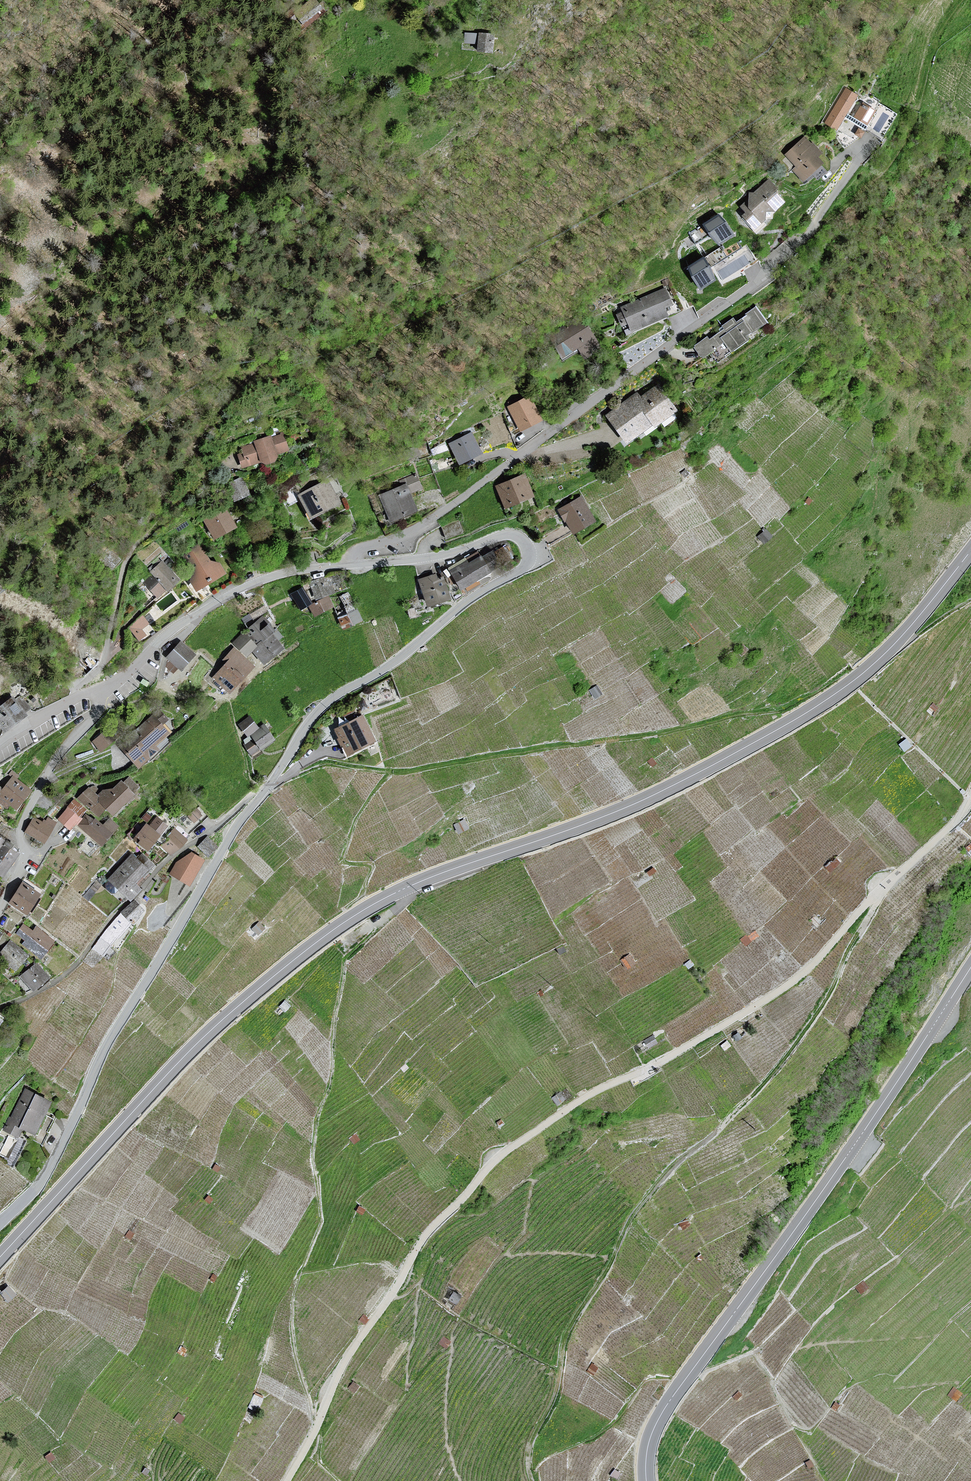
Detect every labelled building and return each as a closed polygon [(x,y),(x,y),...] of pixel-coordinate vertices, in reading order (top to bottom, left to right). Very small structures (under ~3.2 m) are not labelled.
[(314,0),(311,0),(295,14),(303,23),(321,7),(314,0)] [(479,44),(479,33),(465,32),(464,43),(479,44)] [(493,52),(494,35),(479,33),(479,44),(478,51),(493,52)] [(857,96),(846,89),(826,122),(837,129),(857,96)] [(875,110),(864,103),(855,117),(866,124),(875,110)] [(864,132),(858,129),(855,134),(861,138),(864,132)] [(811,146),(804,139),(787,154),(798,166),(795,169),(804,179),(822,163),(816,157),(820,153),(812,145),(811,146)] [(776,189),(769,182),(742,206),(747,212),(743,216),(755,229),(784,202),(774,190),(776,189)] [(732,236),(719,215),(705,224),(719,245),(732,236)] [(741,248),(737,241),(723,251),(721,248),(707,257),(713,266),(727,257),(741,248)] [(715,279),(701,259),(688,268),(701,288),(715,279)] [(671,305),(664,290),(621,308),(623,313),(617,315),(622,326),(628,324),(631,331),(667,316),(664,308),(671,305)] [(767,323),(756,307),(746,314),(747,315),(737,322),(735,318),(723,326),(725,330),(709,340),(707,337),(694,346),(702,357),(724,342),(731,353),(748,341),(746,337),(767,323)] [(583,319),(552,337),(563,356),(578,347),(582,354),(598,345),(583,319)] [(660,385),(641,399),(637,394),(607,416),(626,442),(652,423),(654,427),(678,410),(660,385)] [(529,397),(509,407),(521,430),(541,420),(529,397)] [(239,456),(243,467),(261,461),(263,464),(278,459),(276,454),(288,450),(283,434),(271,439),(270,436),(255,441),(256,444),(243,448),(244,454),(239,456)] [(481,453),(472,434),(451,444),(459,463),(481,453)] [(226,484),(234,501),(252,492),(243,476),(226,484)] [(391,521),(416,510),(409,493),(422,488),(416,476),(401,482),(403,486),(380,496),(391,521)] [(532,498),(523,476),(497,487),(506,508),(532,498)] [(340,503),(327,480),(299,495),(311,518),(340,503)] [(595,521),(581,497),(559,510),(565,521),(567,520),(574,533),(595,521)] [(235,528),(224,508),(205,519),(216,539),(235,528)] [(772,536),(766,530),(759,537),(765,543),(772,536)] [(197,544),(180,554),(194,578),(189,581),(195,592),(223,575),(216,563),(211,566),(197,544)] [(112,572),(122,561),(110,550),(100,561),(112,572)] [(482,560),(481,557),(469,565),(467,562),(452,571),(462,588),(500,565),(492,553),(482,560)] [(145,583),(157,596),(166,588),(168,590),(179,580),(162,562),(151,572),(154,575),(145,583)] [(437,580),(435,575),(420,579),(428,606),(449,599),(443,578),(437,580)] [(334,592),(328,577),(312,583),(317,598),(334,592)] [(311,603),(302,589),(292,594),(302,609),(311,603)] [(333,606),(329,597),(311,606),(315,615),(333,606)] [(343,626),(363,617),(358,606),(338,615),(343,626)] [(147,625),(141,618),(141,619),(128,630),(138,642),(145,635),(140,630),(147,625)] [(280,636),(267,621),(264,618),(236,643),(246,655),(252,650),(265,664),(282,648),(276,641),(280,636)] [(194,656),(179,643),(166,659),(180,671),(194,656)] [(747,650),(742,645),(737,651),(742,655),(747,650)] [(254,667),(234,649),(224,660),(227,662),(214,677),(230,692),(254,667)] [(603,696),(597,686),(589,691),(594,701),(603,696)] [(19,699),(10,705),(8,702),(2,706),(0,708),(0,727),(4,732),(29,712),(19,699)] [(933,703),(927,711),(932,715),(939,707),(933,703)] [(165,719),(158,712),(120,746),(138,767),(158,749),(153,744),(167,732),(160,724),(165,719)] [(239,724),(248,737),(251,735),(254,739),(245,745),(251,754),(274,740),(265,725),(259,729),(250,717),(239,724)] [(375,741),(363,717),(336,730),(347,754),(375,741)] [(109,731),(106,733),(92,741),(98,752),(115,742),(109,731)] [(906,739),(899,745),(905,752),(912,746),(906,739)] [(656,764),(652,758),(647,762),(652,767),(656,764)] [(14,777),(4,790),(0,795),(0,800),(16,813),(33,791),(14,777)] [(137,786),(129,778),(123,783),(121,781),(100,800),(89,789),(80,798),(98,816),(107,808),(112,813),(133,795),(131,792),(137,786)] [(75,801),(58,819),(69,828),(85,810),(75,801)] [(204,817),(197,809),(189,817),(196,824),(204,817)] [(117,827),(109,820),(103,827),(95,820),(93,822),(86,816),(78,826),(101,846),(117,827)] [(44,842),(56,822),(48,818),(46,821),(44,820),(42,823),(35,818),(27,832),(44,842)] [(134,840),(149,852),(157,842),(166,831),(152,819),(134,840)] [(464,822),(452,827),(457,837),(469,831),(464,822)] [(164,848),(171,855),(182,844),(187,839),(176,828),(167,837),(171,841),(164,848)] [(219,847),(208,836),(197,847),(209,858),(219,847)] [(18,855),(10,849),(12,846),(6,842),(0,851),(0,874),(2,876),(18,855)] [(189,885),(204,860),(193,853),(178,862),(175,868),(171,874),(189,885)] [(150,871),(134,854),(108,880),(125,896),(137,883),(150,871)] [(831,874),(843,862),(838,857),(825,868),(831,874)] [(655,875),(651,869),(644,874),(648,880),(655,875)] [(41,893),(21,882),(9,903),(29,914),(41,893)] [(107,929),(83,962),(93,968),(102,957),(111,944),(144,910),(136,902),(134,900),(121,913),(107,929)] [(821,922),(815,917),(810,923),(816,928),(821,922)] [(265,928),(259,922),(252,929),(258,935),(265,928)] [(33,932),(24,925),(17,934),(26,941),(23,944),(41,958),(54,941),(36,928),(33,932)] [(759,939),(755,933),(742,942),(746,948),(759,939)] [(11,942),(0,953),(0,955),(15,969),(27,957),(11,942)] [(630,956),(621,961),(626,970),(635,965),(630,956)] [(694,966),(690,962),(685,966),(688,971),(694,966)] [(48,977),(37,964),(21,977),(32,990),(48,977)] [(291,1007),(285,1001),(280,1006),(286,1012),(291,1007)] [(733,1037),(737,1042),(742,1040),(738,1034),(733,1037)] [(654,1036),(643,1042),(646,1048),(657,1043),(654,1036)] [(728,1043),(720,1047),(724,1052),(731,1048),(728,1043)] [(50,1102),(26,1090),(5,1130),(17,1136),(22,1127),(34,1133),(50,1102)] [(358,1134),(352,1140),(356,1144),(362,1138),(358,1134)] [(365,1209),(358,1205),(355,1210),(363,1214),(365,1209)] [(690,1225),(686,1220),(680,1224),(684,1229),(690,1225)] [(868,1288),(864,1282),(856,1287),(860,1293),(868,1288)] [(15,1295),(8,1287),(1,1293),(8,1301),(15,1295)] [(461,1295),(452,1290),(448,1299),(457,1304),(461,1295)] [(363,1314),(359,1320),(365,1325),(370,1319),(363,1314)] [(443,1336),(438,1343),(444,1348),(450,1341),(443,1336)] [(186,1350),(181,1347),(177,1352),(183,1356),(186,1350)] [(597,1367),(592,1364),(588,1371),(593,1374),(597,1367)] [(358,1386),(352,1382),(347,1388),(353,1392),(358,1386)] [(962,1394),(954,1388),(948,1395),(956,1401),(962,1394)] [(742,1395),(738,1392),(733,1397),(736,1400),(742,1395)] [(263,1398),(255,1394),(249,1407),(257,1411),(263,1398)] [(179,1414),(175,1419),(180,1423),(184,1418),(179,1414)] [(54,1458),(51,1453),(46,1456),(49,1461),(54,1458)] [(620,1474),(615,1470),(611,1475),(617,1479),(620,1474)]
